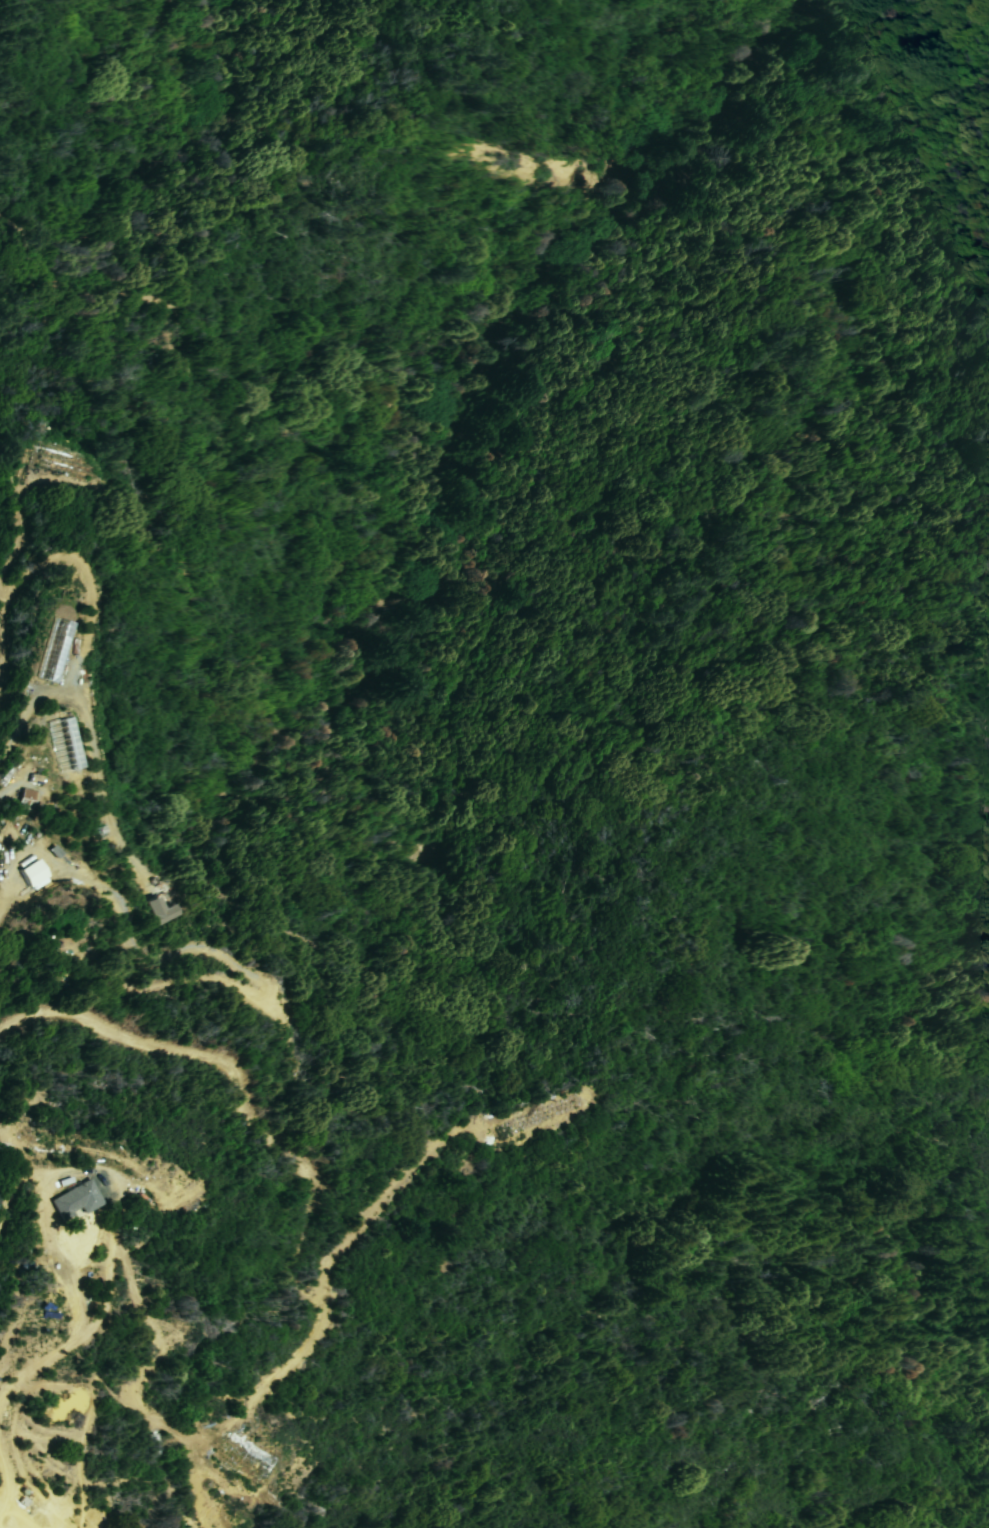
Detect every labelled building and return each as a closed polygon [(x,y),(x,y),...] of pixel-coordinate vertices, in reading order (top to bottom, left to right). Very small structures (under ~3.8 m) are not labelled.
[(67,624),(46,618),(30,677),(50,683),(67,624)] [(19,804),(43,809),(47,791),(23,786),(19,804)] [(15,868),(34,857),(50,884),(30,895),(15,868)] [(163,907),(155,895),(144,901),(159,925),(177,914),(170,903),(163,907)] [(47,1198),(86,1176),(106,1212),(67,1233),(47,1198)] [(226,1438),(210,1461),(253,1492),(269,1468),(226,1438)]
